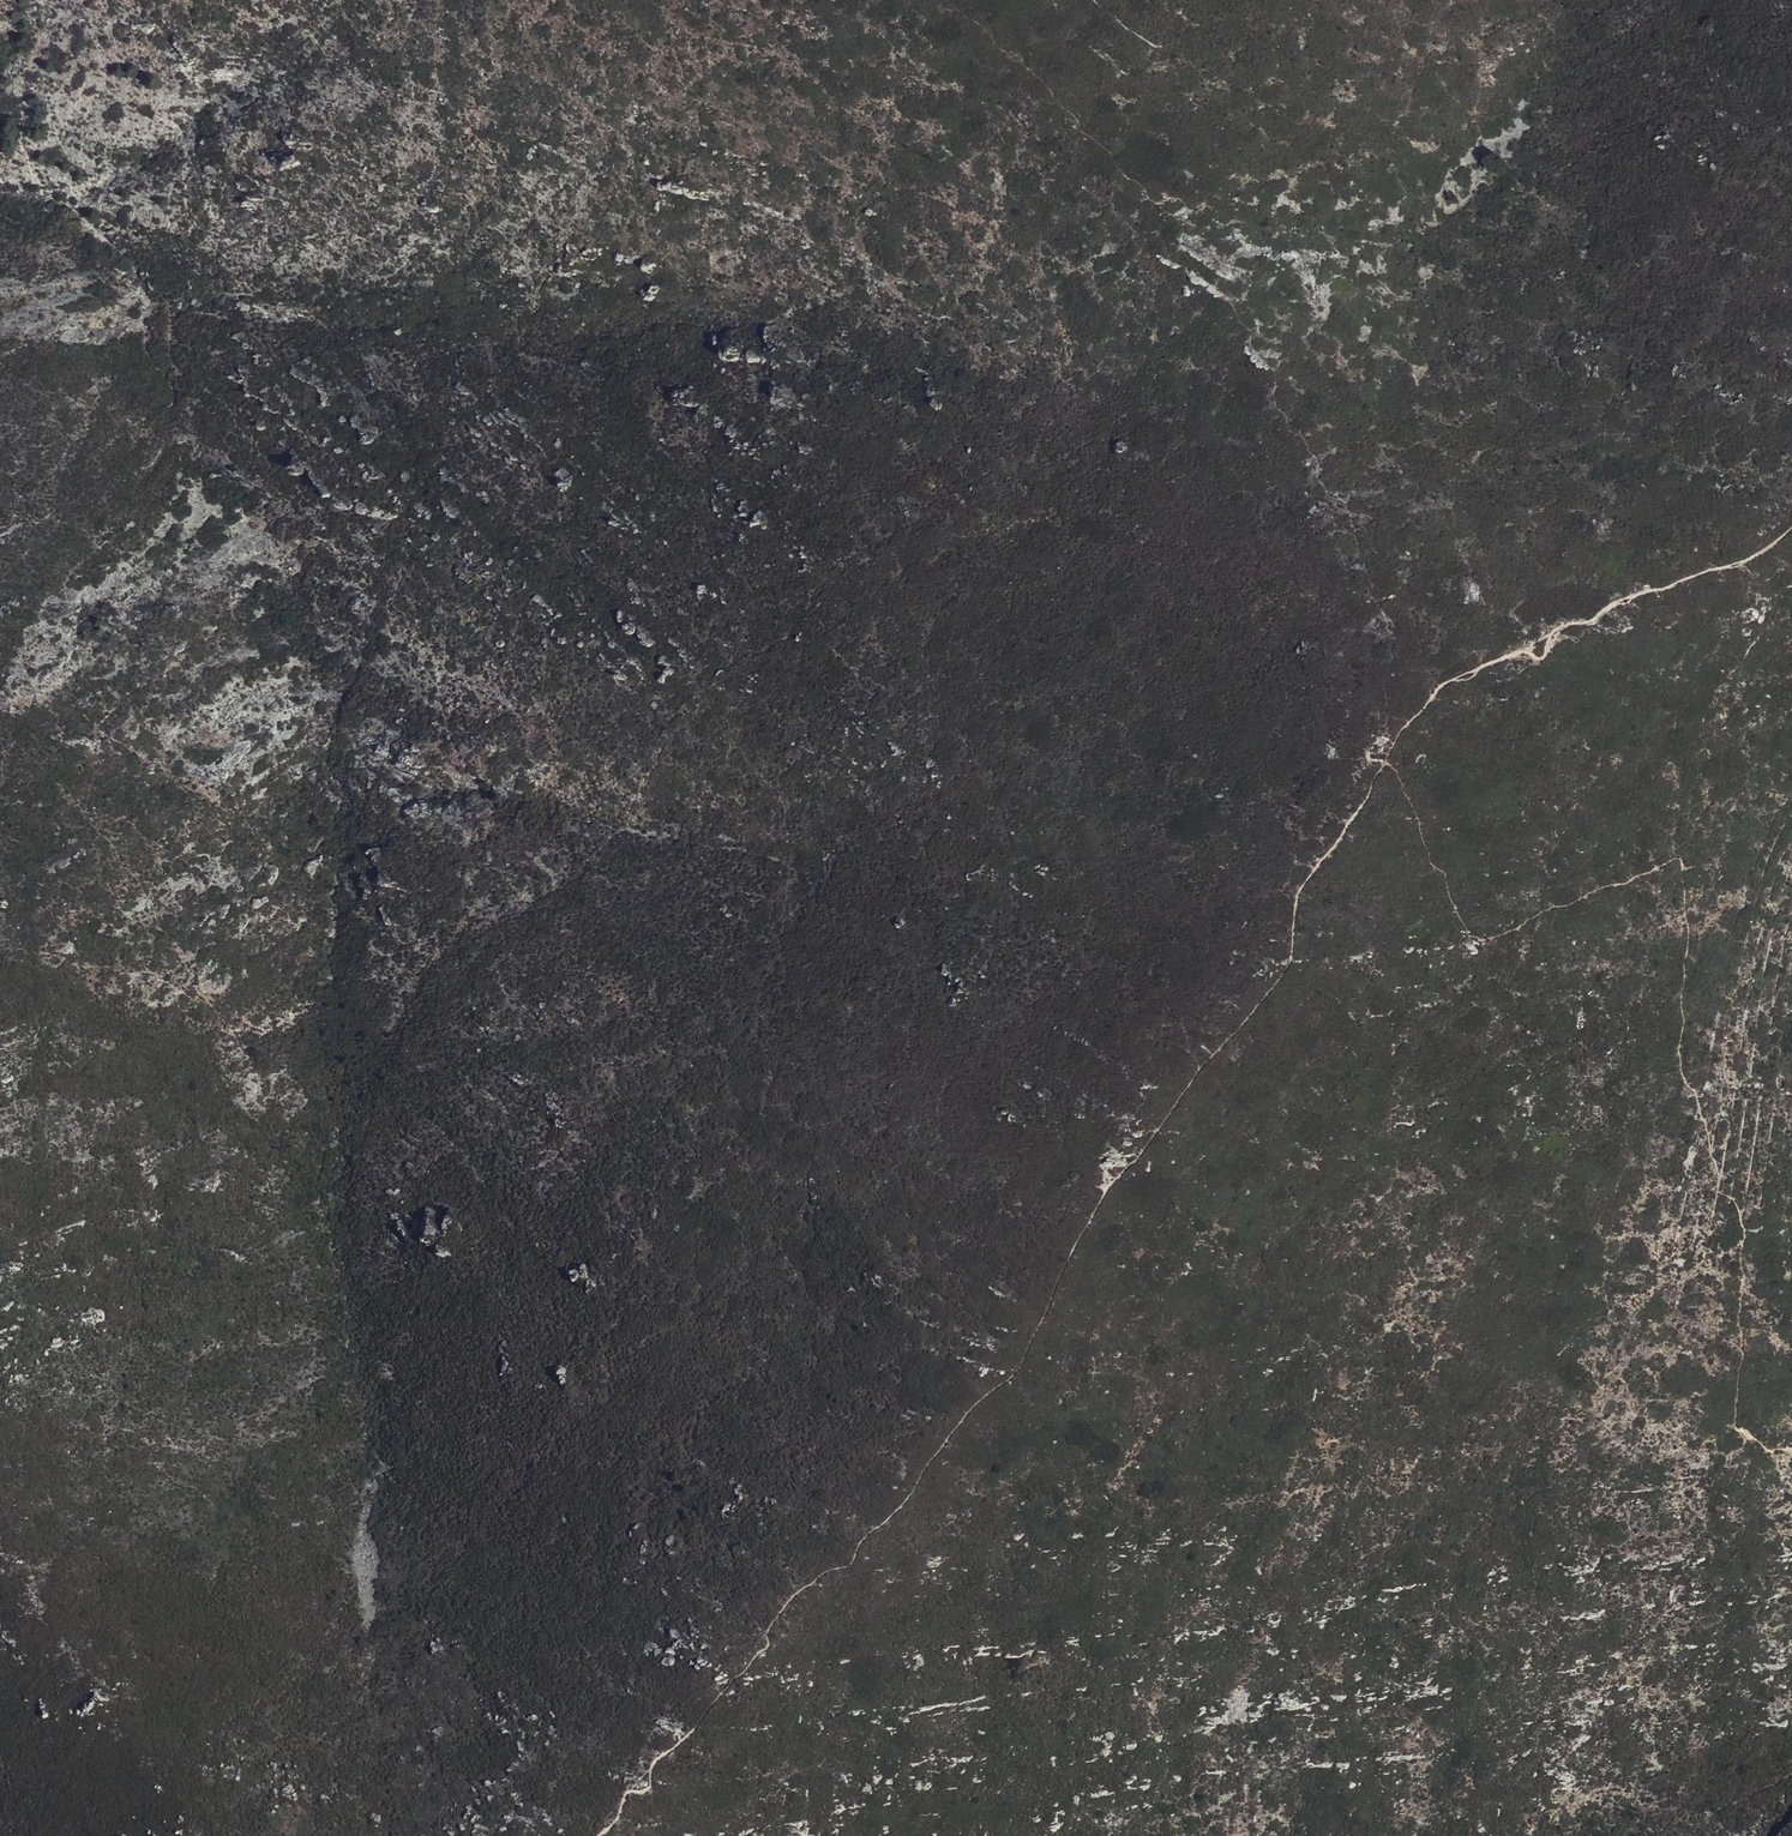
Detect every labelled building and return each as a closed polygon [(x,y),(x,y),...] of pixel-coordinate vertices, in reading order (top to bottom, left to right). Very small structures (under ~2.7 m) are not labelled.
[(1381,735),(1374,744),(1378,748),(1385,739),(1381,735)]
